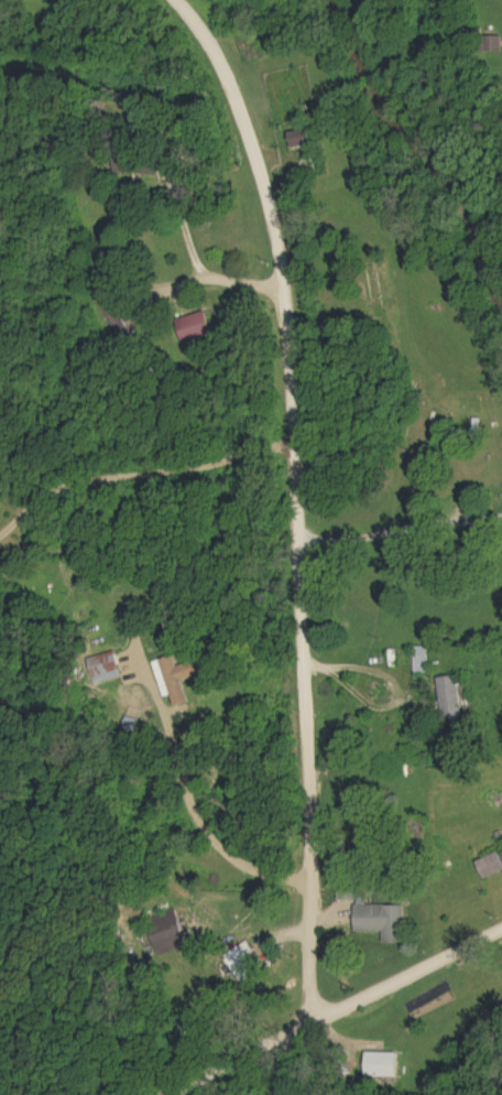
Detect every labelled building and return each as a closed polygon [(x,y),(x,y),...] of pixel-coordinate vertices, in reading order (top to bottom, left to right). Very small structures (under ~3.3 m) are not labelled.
[(294,151),(312,147),(309,129),(291,133),(294,151)] [(216,336),(209,314),(177,323),(184,345),(216,336)] [(417,673),(430,673),(429,648),(416,648),(417,673)] [(155,663),(167,698),(175,696),(179,707),(196,701),(189,680),(198,677),(194,663),(181,667),(178,656),(155,663)] [(119,664),(89,673),(93,684),(122,675),(119,664)] [(443,678),(445,720),(465,719),(463,677),(443,678)] [(501,875),(501,853),(481,863),(489,881),(501,875)] [(358,932),(386,933),(385,943),(406,944),(407,907),(358,906),(358,932)] [(165,927),(152,934),(162,952),(192,935),(178,911),(161,920),(165,927)] [(241,983),(266,971),(252,943),(228,954),(241,983)] [(402,1078),(402,1055),(369,1054),(368,1077),(402,1078)]
